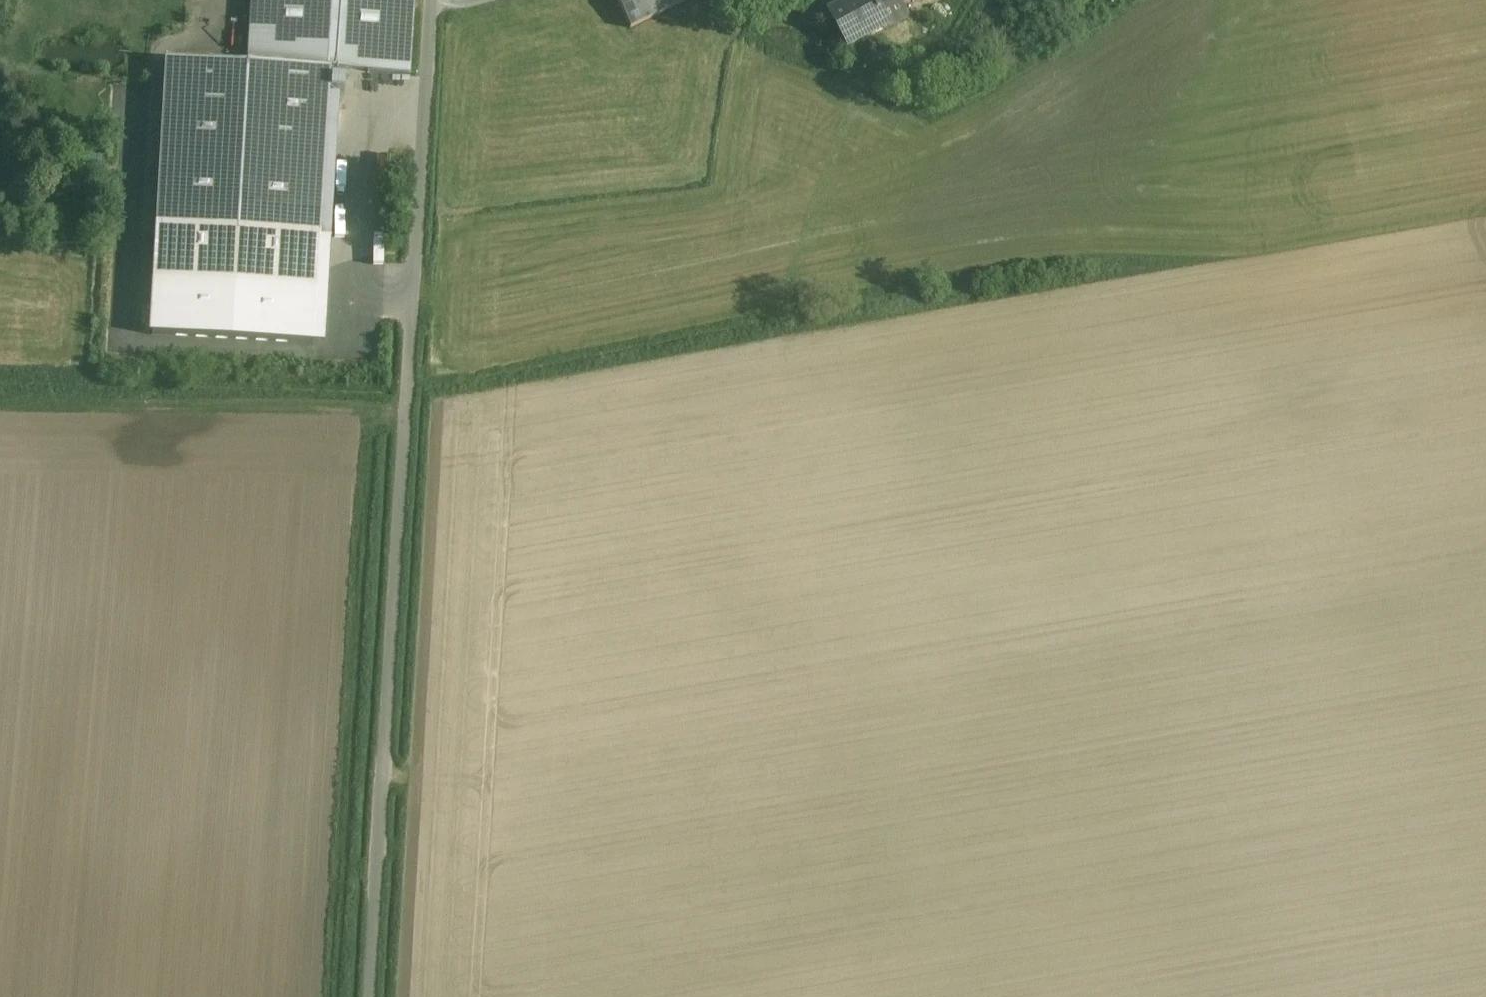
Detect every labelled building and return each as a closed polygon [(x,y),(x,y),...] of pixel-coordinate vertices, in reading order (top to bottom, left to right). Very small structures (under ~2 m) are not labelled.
[(245,65),(168,60),(154,282),(314,292),(328,70),(411,75),(415,0),(250,0),(245,65)] [(631,29),(687,0),(617,0),(631,29)] [(901,10),(896,0),(862,0),(832,17),(849,48),(891,27),(886,18),(901,10)] [(901,10),(903,12),(924,0),(896,0),(901,10)]
